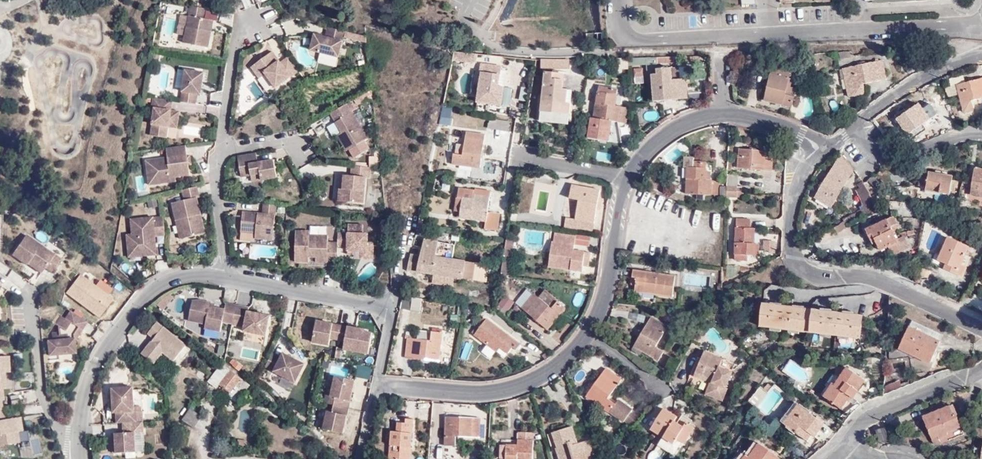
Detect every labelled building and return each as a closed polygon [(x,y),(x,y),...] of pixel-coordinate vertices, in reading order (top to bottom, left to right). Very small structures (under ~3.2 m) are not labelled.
[(209,27),(211,16),(205,15),(207,5),(192,2),(184,40),(210,45),(213,27),(209,27)] [(326,35),(316,32),(312,49),(322,52),(339,56),(340,56),(347,30),(329,25),(326,35)] [(274,49),(253,65),(261,76),(267,72),(278,86),(301,68),(291,54),(282,60),(282,59),(281,58),(274,49)] [(319,61),(337,65),(339,56),(322,52),(319,61)] [(454,52),(453,61),(476,63),(477,54),(454,52)] [(363,53),(355,54),(356,65),(365,63),(363,53)] [(880,60),(841,68),(847,96),(866,93),(863,83),(884,79),(880,60)] [(568,69),(568,61),(561,61),(551,62),(548,61),(540,61),(540,69),(558,70),(558,69),(568,69)] [(456,65),(453,83),(461,84),(464,66),(456,65)] [(205,69),(186,67),(182,98),(197,101),(199,91),(202,91),(205,69)] [(506,71),(479,67),(478,73),(481,73),(476,103),(486,104),(486,101),(501,103),(500,115),(509,116),(510,107),(509,107),(511,89),(503,87),(506,71)] [(635,80),(645,78),(643,67),(633,68),(635,80)] [(772,67),(768,81),(768,82),(766,90),(763,99),(791,106),(794,96),(793,96),(785,94),(788,78),(790,71),(772,67)] [(653,86),(654,101),(686,99),(685,79),(677,80),(677,84),(670,84),(669,74),(671,74),(670,68),(657,69),(657,74),(652,75),(653,86)] [(669,74),(670,84),(677,84),(677,80),(676,68),(670,68),(671,74),(669,74)] [(561,90),(563,73),(552,72),(551,74),(544,73),(539,121),(567,124),(570,91),(561,90)] [(792,79),(788,78),(785,94),(793,96),(795,87),(790,86),(792,79)] [(956,85),(963,113),(975,110),(972,100),(981,97),(981,78),(956,85)] [(768,82),(768,81),(761,80),(759,88),(766,90),(768,82)] [(604,92),(598,92),(595,118),(591,117),(588,139),(609,142),(612,121),(627,124),(628,108),(615,106),(618,91),(605,89),(604,92)] [(174,97),(154,94),(153,104),(156,104),(151,132),(168,135),(170,123),(179,125),(181,108),(172,107),(174,97)] [(348,103),(330,113),(342,132),(337,135),(346,151),(368,138),(348,103)] [(904,113),(903,110),(895,115),(911,139),(926,129),(922,123),(935,115),(929,107),(924,110),(919,103),(907,111),(904,113)] [(439,124),(450,126),(452,118),(445,117),(447,107),(443,106),(439,124)] [(487,118),(485,128),(507,131),(508,121),(487,118)] [(462,155),(453,153),(452,163),(480,168),(486,134),(467,131),(462,155)] [(147,167),(151,166),(153,182),(177,179),(177,174),(191,173),(189,162),(188,154),(186,143),(167,145),(168,155),(146,158),(147,167)] [(662,154),(668,162),(680,153),(674,145),(662,154)] [(739,148),(737,168),(770,171),(772,152),(739,148)] [(261,159),(259,150),(240,153),(244,175),(254,173),(263,171),(264,178),(280,175),(277,157),(261,159)] [(854,169),(841,153),(836,162),(844,167),(843,168),(852,173),(854,169)] [(697,199),(705,199),(705,194),(711,194),(711,181),(711,180),(706,180),(707,162),(694,162),(694,158),(684,158),(684,168),(686,168),(686,194),(697,194),(697,199)] [(844,167),(836,162),(824,183),(822,182),(818,187),(820,188),(815,197),(832,207),(852,173),(843,168),(844,167)] [(372,165),(352,163),(352,173),(345,173),(343,188),(339,187),(338,199),(365,202),(367,175),(371,175),(372,165)] [(952,176),(919,167),(916,182),(924,184),(923,189),(948,195),(952,176)] [(981,195),(981,168),(975,167),(970,193),(981,195)] [(263,171),(254,173),(255,179),(264,178),(263,171)] [(738,175),(727,174),(727,184),(726,187),(726,191),(736,192),(741,192),(741,188),(738,188),(738,175)] [(869,181),(878,190),(883,184),(875,176),(869,181)] [(441,179),(432,178),(431,190),(440,191),(441,179)] [(845,220),(847,224),(877,208),(865,184),(864,182),(859,184),(860,188),(857,189),(865,204),(863,205),(864,208),(844,219),(845,220)] [(185,198),(173,201),(177,219),(181,218),(185,236),(207,231),(202,213),(198,196),(201,195),(198,184),(182,188),(185,198)] [(575,219),(594,223),(596,210),(598,198),(600,190),(572,185),(570,199),(578,200),(575,219)] [(475,191),(474,191),(458,189),(455,212),(460,213),(459,218),(485,222),(484,229),(497,231),(500,214),(488,212),(490,198),(475,196),(475,191)] [(475,189),(474,191),(475,191),(475,196),(490,198),(491,192),(475,189)] [(669,197),(683,204),(684,197),(672,191),(669,197)] [(970,193),(969,201),(981,204),(981,195),(970,193)] [(256,236),(274,238),(277,212),(277,203),(264,201),(264,211),(244,209),(241,238),(256,239),(256,236)] [(165,214),(135,217),(136,235),(128,236),(129,252),(141,251),(141,254),(158,253),(156,234),(166,234),(165,214)] [(127,233),(128,236),(136,235),(135,217),(132,217),(133,232),(127,233)] [(902,251),(898,243),(893,232),(894,232),(896,229),(896,227),(899,227),(894,217),(866,229),(871,240),(872,240),(874,243),(877,242),(880,250),(888,246),(892,255),(902,251)] [(181,237),(185,236),(181,218),(177,219),(181,237)] [(592,232),(594,223),(575,219),(566,218),(564,229),(592,232)] [(736,219),(736,243),(737,243),(737,254),(735,254),(735,260),(747,260),(747,255),(758,255),(758,244),(753,244),(754,228),(750,228),(749,219),(736,219)] [(843,221),(834,227),(837,231),(848,226),(847,224),(845,225),(843,221)] [(349,248),(349,249),(362,250),(362,257),(375,257),(376,240),(369,240),(369,232),(365,232),(365,222),(350,222),(350,231),(340,231),(339,241),(339,247),(349,248)] [(311,229),(297,228),(296,260),(311,260),(311,255),(317,255),(317,261),(329,261),(329,255),(339,256),(339,247),(339,241),(330,240),(330,233),(312,233),(311,229)] [(575,236),(554,233),(553,242),(552,242),(548,266),(582,271),(583,267),(588,267),(590,253),(583,252),(583,254),(573,252),(575,236)] [(30,234),(15,254),(30,264),(31,262),(33,259),(46,269),(48,267),(54,271),(64,257),(30,234)] [(943,247),(936,264),(961,276),(965,266),(960,264),(969,246),(948,236),(943,247)] [(506,237),(504,248),(512,249),(514,238),(506,237)] [(425,239),(422,256),(412,255),(410,271),(433,274),(436,257),(443,258),(453,259),(455,243),(425,239)] [(906,239),(898,243),(902,251),(910,247),(906,239)] [(763,240),(762,252),(774,252),(775,240),(763,240)] [(931,262),(936,264),(943,247),(939,245),(931,262)] [(620,251),(618,261),(628,262),(630,252),(620,251)] [(436,257),(433,274),(437,275),(452,277),(457,277),(473,280),(475,263),(453,259),(443,258),(436,257)] [(46,269),(33,259),(31,262),(45,272),(46,269)] [(489,265),(475,263),(473,280),(487,282),(488,274),(489,269),(489,265)] [(672,297),(675,276),(633,270),(631,285),(635,286),(634,291),(672,297)] [(80,274),(66,292),(98,318),(112,300),(107,295),(111,288),(99,280),(94,285),(80,274)] [(436,282),(451,284),(452,277),(437,275),(436,282)] [(530,292),(525,299),(528,302),(521,310),(547,330),(565,307),(557,301),(551,308),(530,292)] [(495,308),(504,315),(513,302),(504,295),(495,308)] [(411,309),(420,311),(422,298),(413,297),(411,309)] [(200,299),(192,300),(188,320),(205,323),(204,328),(220,331),(222,321),(233,323),(233,320),(237,304),(226,302),(224,308),(214,306),(210,306),(211,302),(211,301),(200,299)] [(528,302),(525,299),(518,308),(521,310),(528,302)] [(762,303),(760,325),(860,338),(863,316),(762,303)] [(245,322),(243,331),(266,335),(270,315),(247,310),(248,306),(237,304),(233,320),(245,322)] [(49,338),(51,354),(77,351),(76,340),(76,335),(75,335),(75,332),(80,325),(84,327),(89,319),(73,308),(67,316),(63,313),(56,322),(60,323),(60,330),(61,331),(53,331),(54,337),(49,338)] [(650,317),(633,345),(658,360),(663,351),(655,346),(667,328),(650,317)] [(487,318),(474,334),(497,352),(500,348),(507,353),(512,347),(516,350),(520,345),(487,318)] [(156,337),(143,353),(156,363),(165,351),(176,360),(189,343),(159,320),(150,332),(156,337)] [(367,328),(318,320),(314,342),(331,344),(332,338),(346,340),(345,349),(370,353),(374,332),(367,331),(367,328)] [(913,320),(898,348),(912,355),(928,363),(942,334),(913,320)] [(84,327),(80,325),(75,332),(75,335),(76,335),(76,340),(84,327)] [(431,340),(409,338),(406,357),(438,361),(442,332),(432,331),(431,340)] [(489,359),(495,352),(486,345),(480,352),(489,359)] [(912,355),(898,348),(889,349),(889,359),(912,357),(912,355)] [(719,367),(722,358),(704,352),(702,359),(697,377),(713,383),(709,395),(726,400),(730,387),(727,387),(733,371),(719,367)] [(281,358),(272,353),(265,367),(296,383),(305,364),(283,353),(281,358)] [(0,354),(0,387),(6,387),(5,380),(5,370),(10,370),(9,354),(0,354)] [(697,377),(702,359),(697,358),(691,376),(697,377)] [(735,362),(722,358),(719,367),(733,371),(735,362)] [(846,367),(839,378),(834,384),(832,383),(823,395),(840,407),(849,395),(852,397),(857,390),(856,390),(863,379),(846,367)] [(606,368),(587,395),(610,411),(624,421),(633,409),(619,399),(616,403),(608,398),(622,379),(606,368)] [(232,393),(243,379),(232,369),(226,375),(220,372),(214,380),(232,393)] [(834,384),(839,378),(834,374),(820,393),(823,395),(832,383),(834,384)] [(356,379),(336,375),(334,386),(331,396),(326,395),(324,402),(335,404),(333,410),(327,410),(323,428),(344,433),(356,379)] [(252,386),(243,379),(232,393),(242,400),(252,386)] [(898,379),(883,385),(883,393),(901,386),(898,379)] [(136,385),(115,386),(116,411),(118,411),(119,421),(125,421),(140,420),(139,410),(137,410),(136,385)] [(8,397),(10,406),(18,404),(16,395),(8,397)] [(636,411),(635,413),(641,417),(649,408),(643,403),(636,411)] [(811,433),(824,443),(836,432),(797,403),(793,408),(791,407),(785,414),(790,417),(784,424),(794,432),(794,431),(806,440),(811,433)] [(953,405),(923,416),(933,443),(939,440),(940,443),(965,432),(953,405)] [(20,441),(18,430),(16,416),(6,417),(4,407),(3,408),(0,408),(0,444),(20,441)] [(197,427),(205,415),(193,408),(185,419),(197,427)] [(664,408),(651,429),(673,443),(676,439),(684,444),(694,427),(686,422),(682,429),(673,423),(677,417),(664,408)] [(633,409),(624,421),(633,427),(641,418),(641,417),(635,413),(636,411),(633,409)] [(480,419),(446,418),(445,445),(456,446),(456,436),(480,437),(480,419)] [(118,431),(118,451),(147,450),(146,419),(140,420),(125,421),(126,431),(118,431)] [(410,453),(407,420),(400,424),(399,432),(392,431),(390,458),(409,458),(410,453)] [(563,443),(558,447),(561,458),(594,458),(590,441),(575,444),(574,442),(577,441),(574,426),(556,431),(557,437),(563,443)] [(884,427),(875,430),(879,442),(888,439),(884,427)] [(502,444),(501,458),(534,458),(535,433),(519,432),(518,445),(502,444)] [(743,458),(778,458),(781,456),(759,441),(750,455),(746,453),(743,458)]
